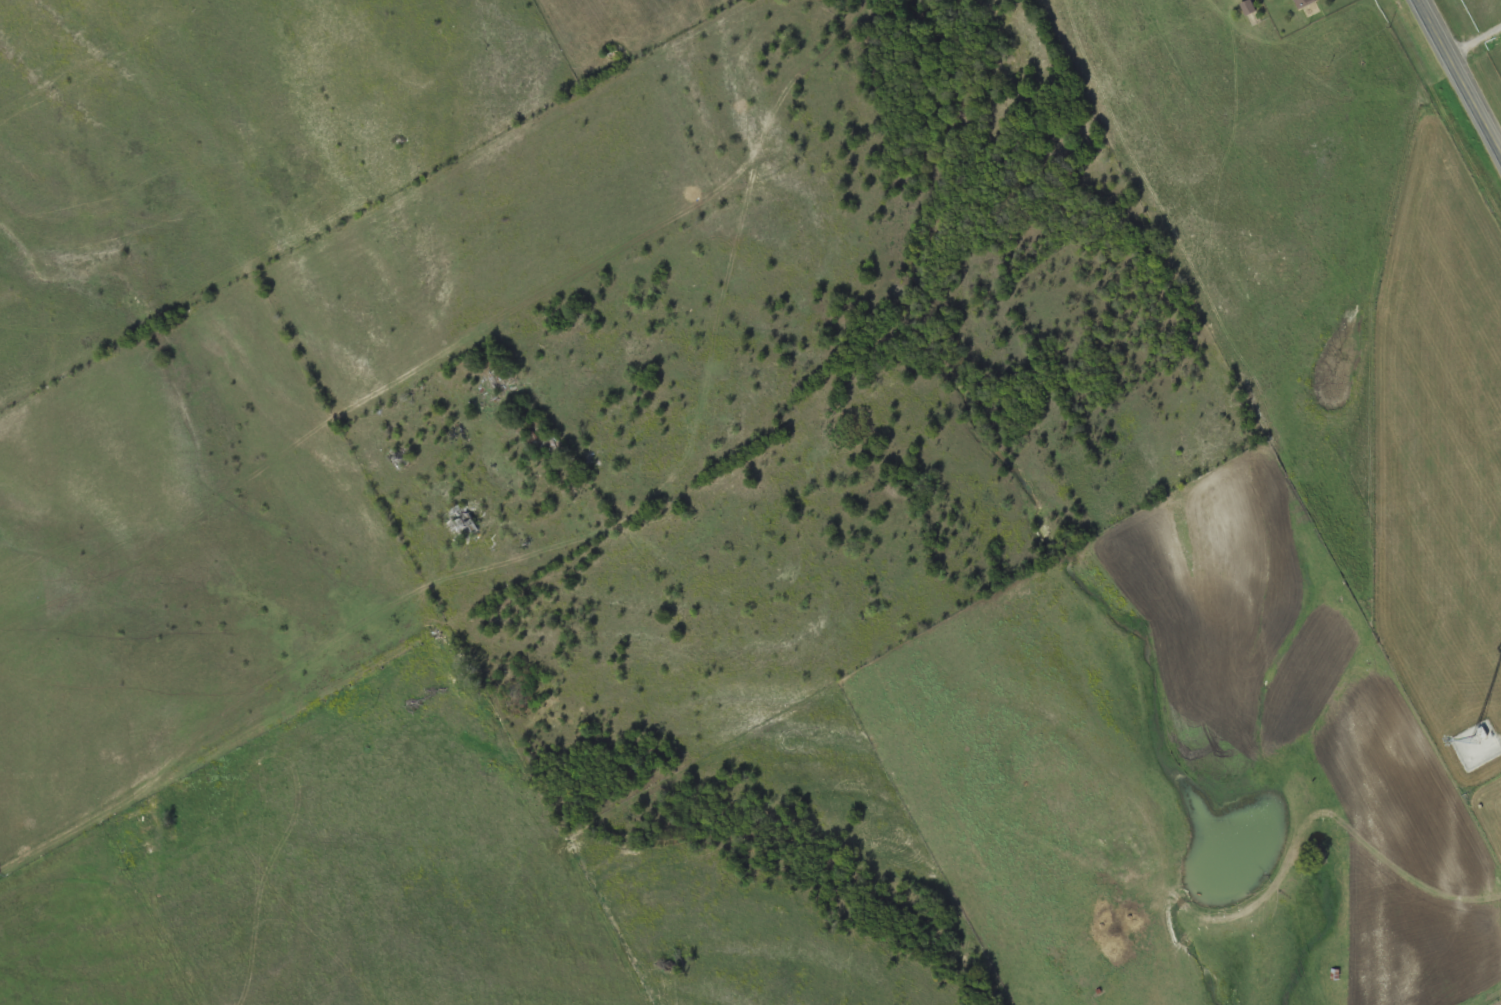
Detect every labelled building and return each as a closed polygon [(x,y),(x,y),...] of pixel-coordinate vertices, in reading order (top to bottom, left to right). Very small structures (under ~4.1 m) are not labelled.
[(1318,0),(1296,0),(1301,10),(1319,1),(1318,0)] [(461,540),(478,531),(467,509),(450,518),(461,540)]
